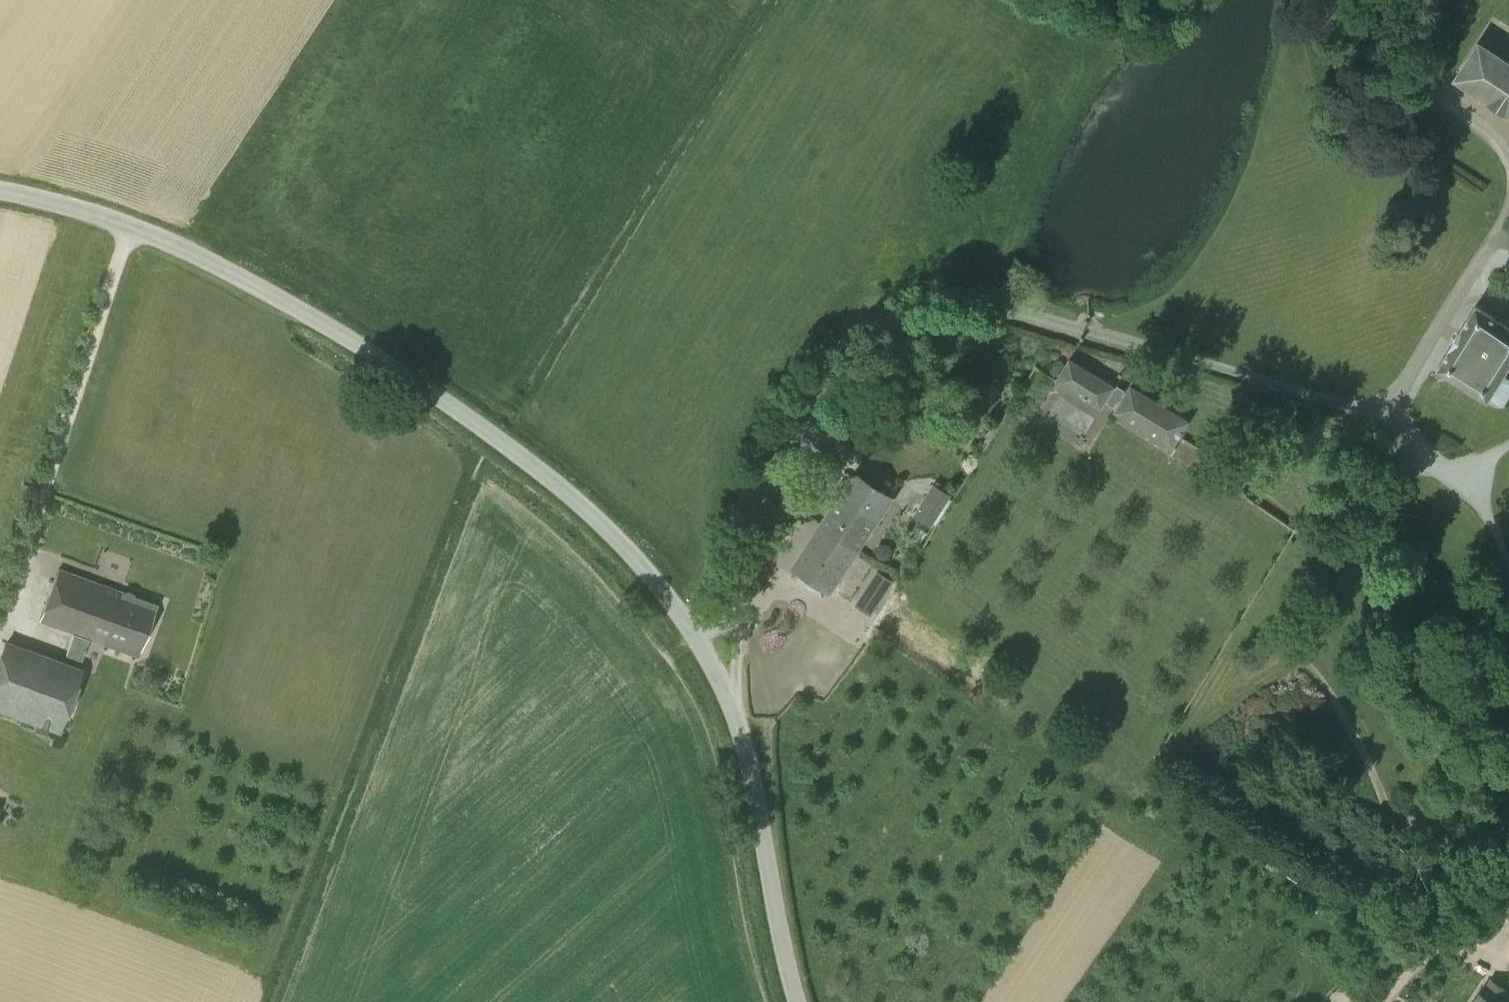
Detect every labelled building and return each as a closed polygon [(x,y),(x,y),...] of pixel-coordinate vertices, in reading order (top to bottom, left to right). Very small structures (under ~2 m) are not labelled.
[(1480,45),(1458,78),(1508,111),(1508,64),(1480,45)] [(1508,362),(1508,328),(1476,305),(1439,367),(1487,398),(1508,362)] [(1100,408),(1115,386),(1070,358),(1055,380),(1100,408)] [(1172,447),(1189,420),(1130,384),(1113,412),(1172,447)] [(823,526),(856,549),(890,499),(856,476),(823,526)] [(931,527),(951,495),(933,483),(912,516),(931,527)] [(830,588),(856,549),(823,526),(796,565),(830,588)] [(871,615),(893,580),(877,569),(854,604),(871,615)] [(138,655),(156,605),(59,570),(41,620),(138,655)] [(84,668),(5,640),(0,654),(0,713),(60,734),(84,668)] [(1506,990),(1491,978),(1486,984),(1475,1001),(1499,1001),(1506,990)]
